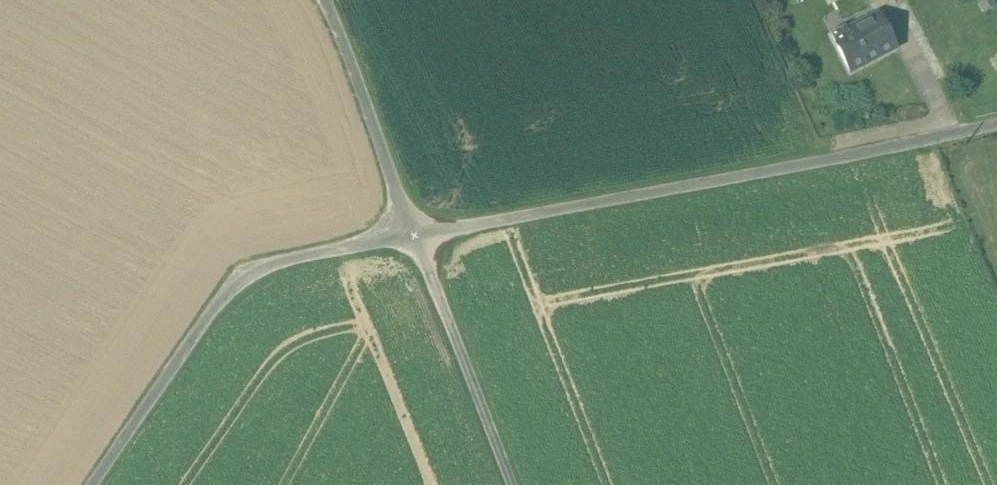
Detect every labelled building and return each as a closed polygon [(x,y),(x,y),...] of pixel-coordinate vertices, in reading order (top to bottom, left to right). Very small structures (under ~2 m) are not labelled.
[(978,1),(985,12),(996,6),(993,0),(979,0),(978,1)] [(878,14),(848,29),(853,41),(836,49),(848,72),(895,49),(878,14)] [(831,37),(836,49),(853,41),(848,29),(831,37)]
